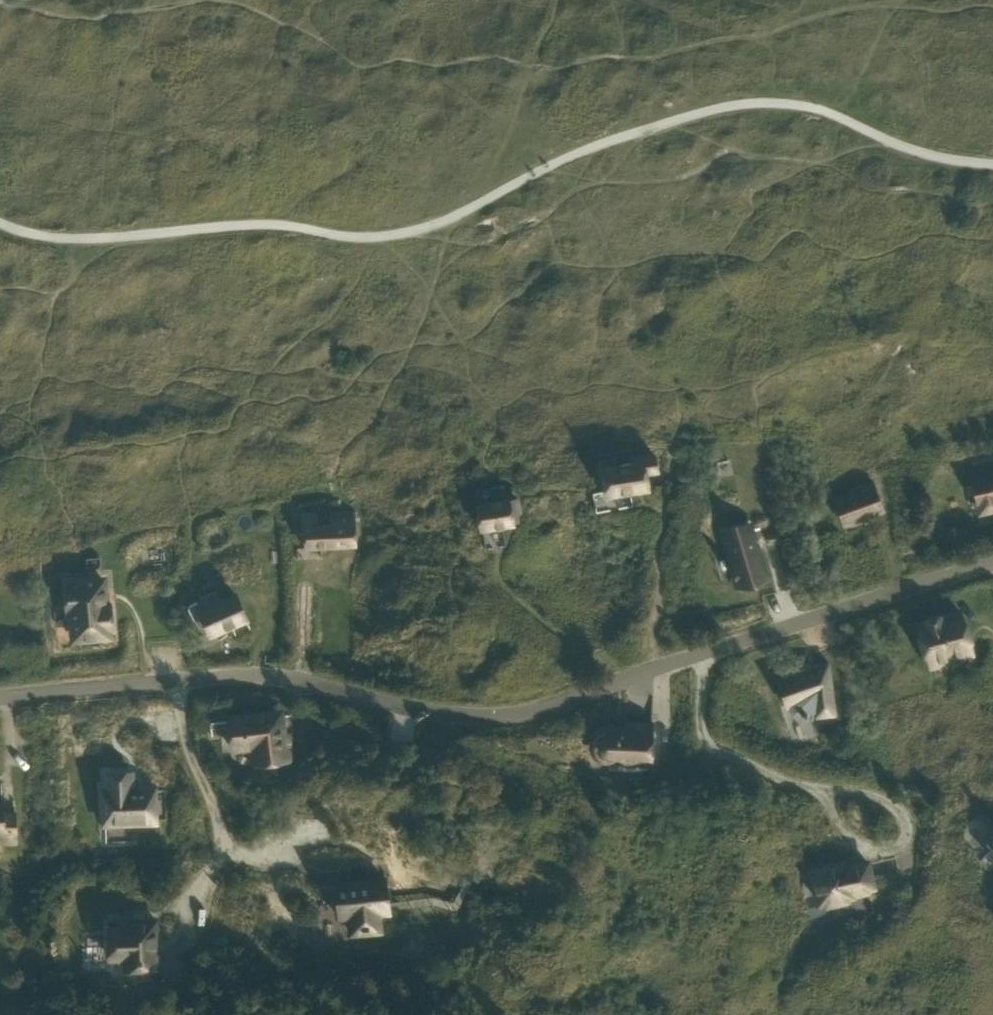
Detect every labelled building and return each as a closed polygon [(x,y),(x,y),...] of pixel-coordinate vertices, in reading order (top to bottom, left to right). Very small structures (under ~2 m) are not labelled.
[(841,483),(852,519),(881,510),(877,496),(884,494),(872,454),(843,463),(849,481),(841,483)] [(657,470),(655,455),(634,459),(635,462),(602,468),(607,496),(649,489),(645,472),(657,470)] [(972,478),(980,513),(992,510),(992,470),(990,470),(991,474),(972,478)] [(511,514),(519,513),(517,499),(477,506),(481,530),(513,524),(511,514)] [(305,548),(355,545),(353,513),(332,514),(332,526),(317,526),(316,515),(303,516),(305,548)] [(749,523),(722,531),(739,586),(765,578),(749,523)] [(69,586),(65,587),(67,609),(71,609),(73,632),(74,640),(112,636),(111,628),(109,606),(106,606),(103,579),(68,583),(69,586)] [(235,596),(222,602),(218,593),(214,591),(199,598),(198,600),(202,611),(200,612),(210,634),(246,619),(235,596)] [(959,655),(971,651),(959,611),(948,614),(917,624),(921,638),(928,637),(936,664),(948,661),(947,657),(959,654),(959,655)] [(797,673),(778,680),(786,706),(789,705),(792,715),(801,714),(801,715),(806,714),(806,713),(815,712),(816,716),(834,714),(828,662),(815,667),(810,669),(808,665),(796,670),(797,673)] [(601,732),(594,738),(591,745),(593,753),(599,758),(607,760),(606,771),(608,771),(608,760),(649,762),(649,773),(650,773),(653,697),(652,697),(651,727),(638,727),(627,726),(628,696),(626,696),(625,731),(608,730),(601,732)] [(279,715),(227,721),(230,747),(232,747),(234,749),(242,748),(244,745),(256,744),(258,765),(293,761),(289,734),(287,734),(284,714),(279,715)] [(107,792),(103,792),(104,822),(154,820),(153,790),(131,791),(131,782),(132,782),(132,773),(106,774),(107,792)] [(15,841),(15,814),(2,815),(2,805),(0,805),(0,833),(2,833),(2,841),(15,841)] [(833,866),(811,871),(818,900),(827,898),(836,903),(847,901),(852,892),(874,887),(867,862),(834,870),(833,866)] [(389,911),(385,878),(335,884),(338,917),(350,915),(352,933),(380,930),(378,912),(389,911)] [(121,929),(109,930),(110,957),(126,956),(127,968),(154,967),(154,955),(157,955),(156,921),(121,922),(121,929)] [(154,967),(154,980),(163,980),(163,967),(154,967)]
